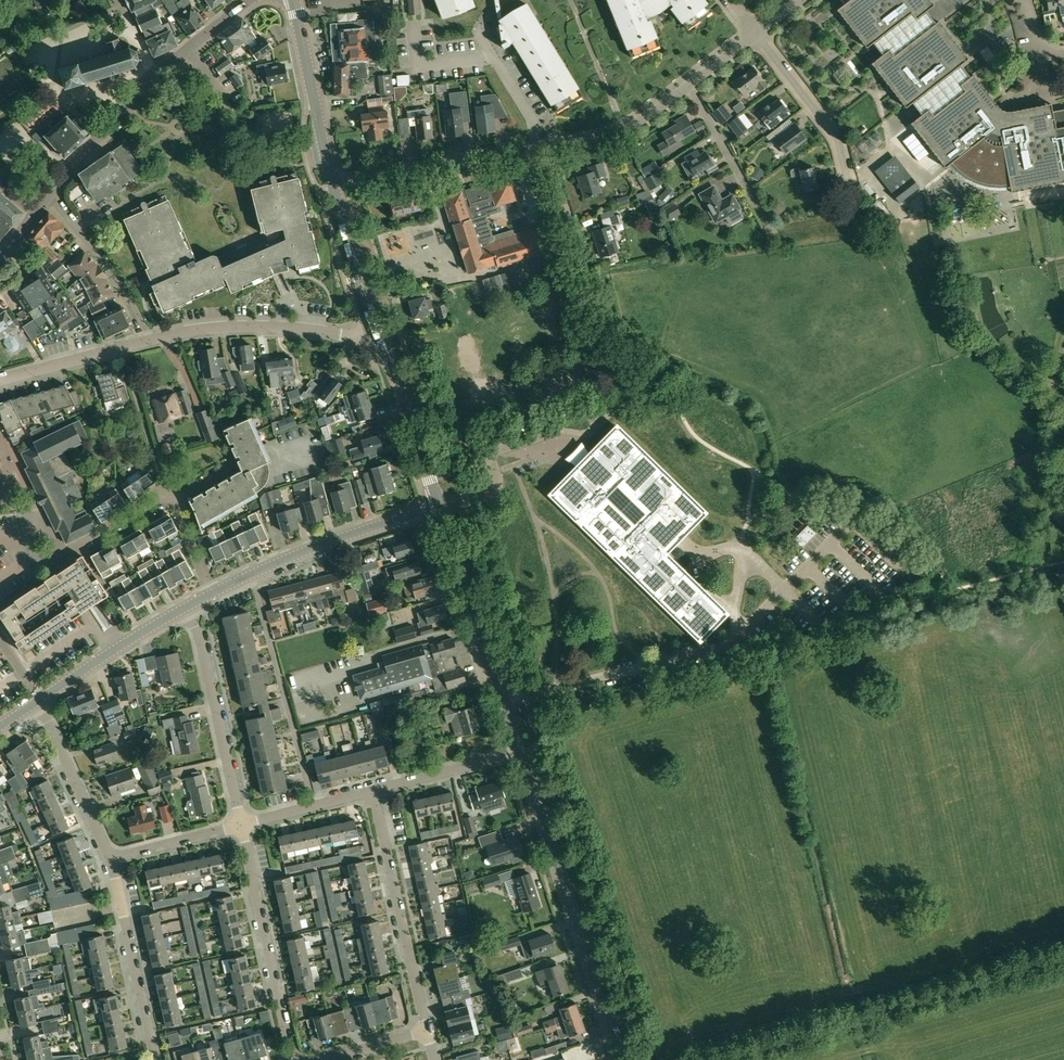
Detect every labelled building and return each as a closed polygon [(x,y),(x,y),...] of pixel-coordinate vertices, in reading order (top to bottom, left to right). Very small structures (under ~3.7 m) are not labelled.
[(129,5),(129,6),(130,7),(132,11),(134,11),(137,17),(143,31),(154,55),(156,55),(156,56),(162,53),(162,52),(176,45),(171,35),(175,33),(170,21),(162,25),(159,19),(159,18),(158,18),(155,11),(155,9),(151,3),(156,1),(155,0),(127,0),(129,5)] [(164,2),(174,19),(177,18),(189,35),(205,24),(188,0),(182,0),(177,3),(175,0),(162,0),(164,2)] [(410,15),(419,14),(418,0),(408,0),(410,15)] [(439,8),(444,6),(447,15),(442,17),(443,18),(467,9),(466,5),(473,2),(472,0),(436,0),(439,8)] [(631,57),(660,46),(650,20),(647,22),(645,18),(659,13),(671,3),(673,6),(671,8),(688,30),(712,11),(704,0),(608,0),(631,57)] [(949,164),(951,166),(953,167),(954,169),(958,172),(960,174),(961,175),(963,176),(965,178),(967,179),(971,181),(973,182),(977,184),(980,184),(984,185),(989,186),(991,187),(995,187),(1000,187),(1005,187),(1007,187),(1009,186),(1020,184),(1020,183),(1024,182),(1028,182),(1063,176),(1063,180),(1063,109),(1044,113),(1043,112),(1042,111),(1040,110),(1039,111),(1037,111),(1035,113),(1032,115),(1024,117),(1021,115),(1019,115),(1017,115),(1015,115),(1014,116),(1013,117),(1013,119),(1010,119),(1007,119),(1007,118),(994,113),(994,114),(992,112),(992,111),(998,106),(973,74),(970,77),(960,65),(968,59),(939,21),(935,23),(926,11),(934,5),(930,0),(839,0),(843,5),(837,10),(866,48),(873,43),(882,55),(871,63),(874,67),(905,107),(912,102),(921,114),(910,123),(945,167),(949,164)] [(1049,10),(1060,8),(1063,23),(1063,0),(1047,0),(1049,10)] [(502,22),(498,24),(501,44),(503,49),(509,45),(514,42),(543,89),(542,89),(556,112),(583,96),(526,4),(500,20),(502,22)] [(242,18),(218,36),(229,53),(244,42),(245,44),(256,37),(242,18)] [(358,22),(336,24),(336,32),(341,31),(342,41),(343,53),(344,62),(346,62),(348,62),(348,64),(349,64),(349,73),(367,73),(366,60),(366,51),(376,50),(374,28),(373,29),(373,21),(369,22),(368,19),(358,20),(358,22)] [(78,63),(59,68),(65,88),(85,83),(85,86),(87,86),(86,82),(97,79),(98,82),(100,82),(99,78),(110,75),(111,79),(113,78),(112,75),(119,72),(120,76),(122,75),(121,72),(127,70),(128,73),(130,72),(129,69),(134,67),(137,70),(138,69),(136,66),(139,60),(142,60),(142,59),(139,58),(137,52),(140,50),(138,48),(136,50),(130,47),(130,44),(129,44),(128,47),(123,49),(119,39),(120,37),(118,36),(117,38),(107,42),(105,41),(105,42),(107,43),(110,53),(105,54),(104,51),(103,52),(104,55),(93,58),(92,55),(90,56),(91,59),(80,62),(79,59),(77,59),(78,63)] [(265,38),(250,49),(257,59),(272,48),(265,38)] [(228,69),(224,63),(216,68),(220,75),(228,69)] [(272,63),(258,66),(260,77),(262,76),(264,86),(287,81),(286,79),(287,78),(286,73),(285,72),(284,65),(273,67),(272,63)] [(334,67),(334,80),(335,80),(334,95),(356,96),(357,79),(368,79),(367,73),(349,73),(349,64),(348,64),(335,65),(335,67),(334,67)] [(753,67),(733,83),(743,96),(750,91),(749,90),(757,83),(758,85),(756,86),(760,91),(768,86),(753,67)] [(392,72),(378,74),(378,78),(379,78),(379,79),(381,93),(381,95),(392,94),(392,92),(391,79),(392,78),(392,72)] [(236,74),(230,78),(237,87),(242,83),(236,74)] [(409,75),(397,75),(398,87),(406,86),(409,86),(409,75)] [(432,85),(423,86),(424,90),(429,94),(433,94),(432,85)] [(398,87),(394,87),(395,100),(401,99),(407,93),(406,86),(398,87)] [(452,110),(445,111),(448,136),(463,134),(461,118),(469,117),(466,92),(450,94),(452,110)] [(482,107),(476,107),(479,132),(494,130),(492,114),(504,113),(495,94),(495,95),(481,96),(482,107)] [(393,95),(366,98),(367,107),(383,105),(383,102),(394,101),(393,95)] [(763,110),(758,114),(770,129),(790,114),(785,108),(787,106),(781,99),(779,101),(778,99),(772,105),(770,103),(762,109),(763,110)] [(712,112),(721,124),(731,117),(732,116),(722,104),(712,112)] [(368,113),(361,113),(363,131),(367,130),(369,141),(383,139),(382,128),(389,127),(386,110),(384,111),(383,105),(367,107),(368,113)] [(51,130),(44,136),(65,158),(90,133),(71,112),(51,130)] [(728,124),(738,137),(748,129),(747,128),(752,124),(747,118),(748,118),(745,112),(738,117),(738,116),(728,124)] [(430,116),(409,118),(410,126),(416,125),(418,140),(432,138),(430,116)] [(399,119),(400,127),(407,126),(406,118),(399,119)] [(512,132),(511,118),(499,118),(499,133),(512,132)] [(929,153),(901,118),(890,125),(918,161),(929,153)] [(666,140),(658,145),(664,155),(680,145),(677,140),(685,136),(682,131),(691,126),(687,120),(678,124),(663,133),(666,140)] [(705,127),(700,120),(693,124),(698,131),(705,127)] [(780,126),(766,136),(773,145),(777,142),(785,154),(805,139),(794,123),(784,131),(780,126)] [(111,151),(79,173),(88,189),(97,201),(106,195),(129,179),(142,171),(124,144),(112,152),(111,151)] [(686,161),(681,164),(689,178),(712,164),(705,152),(700,155),(698,150),(685,158),(686,161)] [(896,161),(878,175),(900,203),(918,189),(896,161)] [(589,167),(590,173),(595,171),(596,178),(605,175),(602,163),(589,167)] [(646,178),(653,174),(648,166),(642,170),(646,178)] [(800,167),(790,170),(792,177),(801,175),(805,191),(818,188),(813,167),(801,170),(800,167)] [(750,175),(757,181),(762,174),(754,169),(750,175)] [(595,171),(590,173),(578,176),(584,198),(601,193),(596,178),(595,171)] [(142,205),(123,214),(130,228),(130,229),(129,229),(129,230),(129,231),(129,232),(129,233),(130,233),(131,233),(132,233),(138,248),(136,249),(146,271),(148,270),(154,284),(152,285),(154,291),(150,293),(158,312),(174,306),(174,307),(175,307),(176,307),(177,307),(177,306),(178,306),(178,305),(178,304),(193,297),(194,299),(216,290),(215,288),(224,284),(222,280),(227,278),(232,291),(241,287),(242,289),(264,279),(263,277),(272,273),(269,265),(286,261),(288,266),(297,263),(299,274),(320,268),(316,252),(317,252),(317,251),(318,251),(318,250),(318,249),(317,249),(317,248),(316,248),(316,247),(315,247),(311,232),(313,231),(307,208),(305,209),(302,193),(303,192),(303,191),(303,190),(303,189),(302,189),(302,188),(301,188),(300,188),(296,172),(276,177),(276,175),(274,174),(272,175),(270,177),(271,178),(251,183),(255,199),(254,200),(254,201),(253,201),(253,202),(254,203),(254,204),(255,204),(256,204),(260,220),(258,220),(261,233),(263,232),(264,237),(218,257),(217,255),(214,254),(211,255),(195,262),(191,251),(193,250),(183,228),(181,229),(175,215),(175,214),(176,213),(176,212),(175,212),(175,211),(175,210),(174,210),(173,210),(172,210),(166,195),(147,203),(146,201),(144,201),(142,202),(141,204),(142,205)] [(644,179),(644,180),(650,190),(653,189),(663,183),(656,172),(653,174),(646,178),(644,179)] [(461,191),(442,197),(452,228),(454,228),(468,272),(498,263),(498,265),(549,249),(541,226),(494,241),(486,216),(501,211),(499,205),(515,200),(509,180),(489,186),(489,187),(487,188),(486,184),(466,190),(466,191),(462,192),(461,191)] [(715,185),(698,194),(716,224),(742,209),(732,192),(722,198),(715,185)] [(424,190),(410,193),(413,205),(418,204),(419,207),(427,204),(424,190)] [(24,213),(0,192),(0,240),(24,213)] [(410,193),(390,197),(394,216),(415,211),(413,205),(410,193)] [(785,208),(778,201),(770,209),(777,216),(785,208)] [(553,219),(548,202),(543,204),(548,221),(553,219)] [(647,207),(651,215),(659,211),(655,203),(647,207)] [(668,216),(678,211),(674,203),(664,209),(668,216)] [(511,210),(514,221),(526,217),(522,206),(511,210)] [(49,211),(39,223),(55,237),(65,226),(57,219),(58,219),(49,211)] [(605,228),(593,232),(600,256),(618,251),(611,226),(621,223),(618,214),(602,219),(605,228)] [(33,229),(29,238),(38,249),(49,261),(57,258),(46,246),(55,237),(39,223),(33,229)] [(62,264),(51,274),(57,280),(67,272),(72,270),(79,277),(79,278),(80,278),(96,263),(85,251),(69,266),(66,268),(62,264)] [(58,259),(47,268),(51,274),(62,264),(58,259)] [(79,278),(75,282),(77,285),(82,282),(87,289),(107,280),(108,280),(97,263),(96,263),(80,278),(79,278)] [(42,267),(13,287),(29,310),(37,305),(38,305),(62,289),(43,267),(42,267)] [(506,272),(482,280),(489,305),(514,297),(506,272)] [(107,280),(87,289),(92,299),(87,303),(89,307),(102,300),(114,295),(107,280)] [(62,289),(38,305),(54,330),(65,322),(70,331),(86,321),(82,315),(81,313),(72,300),(62,289)] [(1,309),(9,300),(1,294),(0,296),(0,308),(1,309)] [(425,296),(409,301),(412,310),(409,311),(411,318),(413,317),(414,318),(430,314),(429,308),(433,307),(431,298),(426,299),(425,296)] [(102,300),(89,307),(92,313),(105,306),(102,300)] [(444,304),(436,306),(439,319),(448,316),(444,304)] [(105,306),(92,313),(94,318),(95,318),(108,312),(105,306)] [(95,318),(94,318),(104,339),(106,339),(115,335),(114,333),(122,329),(123,331),(132,327),(133,325),(124,306),(122,306),(108,312),(95,318)] [(23,309),(17,313),(21,319),(27,315),(23,309)] [(0,313),(0,339),(4,336),(5,338),(4,343),(10,350),(15,351),(19,349),(20,344),(15,336),(10,335),(9,333),(17,328),(6,310),(0,313)] [(86,312),(82,315),(86,321),(90,318),(86,312)] [(34,319),(23,326),(32,341),(44,333),(34,319)] [(238,346),(233,347),(234,355),(236,357),(239,356),(240,363),(241,370),(255,369),(254,362),(252,344),(238,346)] [(200,361),(199,361),(199,362),(200,368),(200,369),(201,369),(203,369),(205,377),(207,384),(213,383),(213,384),(225,382),(228,387),(235,384),(229,370),(222,373),(219,374),(215,349),(215,348),(214,348),(201,350),(200,350),(200,351),(202,361),(200,361)] [(291,357),(279,358),(281,375),(285,375),(285,378),(286,378),(286,381),(292,380),(292,382),(295,382),(294,374),(293,374),(291,357)] [(279,358),(266,359),(268,376),(269,386),(282,385),(281,375),(279,358)] [(238,371),(232,374),(236,383),(243,380),(238,371)] [(100,385),(94,387),(97,395),(103,393),(105,402),(112,400),(114,408),(123,406),(123,403),(129,401),(124,385),(116,388),(111,372),(97,376),(100,385)] [(321,387),(316,392),(328,402),(343,385),(335,379),(330,385),(326,382),(326,381),(321,387)] [(305,391),(302,395),(306,398),(309,395),(310,395),(312,397),(315,392),(316,392),(321,387),(312,381),(308,386),(310,388),(307,392),(305,391)] [(55,389),(63,407),(75,404),(76,406),(82,403),(76,389),(69,393),(65,384),(55,389)] [(44,392),(53,410),(63,407),(55,389),(54,387),(44,392)] [(298,388),(288,392),(292,404),(302,401),(298,388)] [(175,393),(152,399),(159,422),(182,416),(182,414),(185,414),(193,412),(186,389),(178,392),(180,398),(177,398),(175,393)] [(236,389),(229,392),(231,398),(238,395),(236,389)] [(33,395),(42,413),(45,419),(54,415),(52,410),(53,410),(44,392),(43,390),(33,395)] [(351,394),(344,396),(346,405),(348,410),(354,408),(370,402),(366,391),(352,395),(351,394)] [(22,397),(22,398),(31,416),(42,413),(33,395),(32,393),(22,397)] [(11,400),(11,401),(20,419),(31,416),(22,398),(22,397),(21,396),(11,400)] [(0,404),(0,411),(3,422),(14,444),(19,442),(14,430),(23,425),(20,419),(11,401),(11,400),(10,398),(0,404)] [(355,410),(348,412),(351,421),(353,420),(358,419),(358,420),(374,415),(370,402),(354,408),(355,410)] [(327,415),(317,419),(319,426),(329,423),(327,415)] [(242,471),(189,501),(194,509),(199,525),(202,523),(204,526),(258,496),(256,492),(259,490),(260,490),(260,489),(261,489),(261,488),(262,488),(263,487),(264,486),(264,485),(265,485),(265,484),(266,483),(266,482),(267,482),(267,481),(267,480),(268,479),(268,478),(268,477),(269,476),(269,475),(269,474),(269,473),(269,472),(269,471),(269,470),(269,469),(269,468),(269,467),(269,466),(268,466),(268,465),(268,464),(268,463),(267,463),(267,462),(271,460),(267,453),(259,433),(256,428),(251,417),(224,429),(240,464),(239,464),(240,465),(242,471)] [(285,418),(277,421),(281,431),(289,428),(285,418)] [(36,445),(22,452),(29,467),(25,468),(39,496),(38,497),(41,504),(42,503),(56,531),(59,529),(66,543),(96,529),(89,514),(87,515),(85,510),(75,515),(69,502),(81,496),(73,479),(77,476),(74,469),(72,470),(67,460),(72,457),(68,449),(82,442),(88,439),(79,420),(73,423),(34,441),(36,445)] [(214,423),(202,427),(207,443),(218,439),(220,438),(214,423)] [(156,424),(152,425),(155,436),(157,442),(161,440),(159,435),(158,429),(157,429),(156,424)] [(134,425),(126,432),(132,440),(140,433),(134,425)] [(327,425),(321,427),(326,440),(332,438),(327,425)] [(551,493),(549,494),(577,521),(578,520),(579,519),(582,521),(579,525),(580,525),(581,524),(584,526),(582,527),(583,528),(584,526),(586,529),(585,530),(586,529),(589,531),(588,532),(588,533),(589,532),(591,534),(590,535),(591,536),(592,535),(594,537),(593,538),(594,538),(595,537),(597,539),(595,541),(596,542),(598,540),(600,542),(599,544),(600,543),(603,545),(602,546),(603,545),(605,548),(604,549),(606,548),(608,550),(606,552),(607,552),(610,549),(613,552),(611,554),(632,574),(631,575),(634,576),(635,577),(636,578),(637,580),(638,581),(639,581),(652,594),(652,595),(653,595),(654,596),(655,597),(656,598),(658,600),(659,601),(673,614),(672,615),(673,615),(675,616),(676,617),(677,618),(678,619),(679,620),(679,621),(680,621),(700,641),(702,639),(719,621),(720,620),(721,621),(721,619),(722,618),(723,617),(724,616),(725,615),(726,615),(727,614),(728,614),(708,595),(705,593),(706,592),(686,573),(687,573),(685,572),(682,570),(682,569),(681,568),(680,567),(680,566),(679,566),(665,553),(667,552),(668,552),(667,551),(669,550),(670,548),(671,549),(671,548),(670,548),(672,546),(672,547),(673,547),(672,546),(673,545),(674,545),(675,543),(676,544),(676,543),(675,543),(677,541),(677,542),(677,541),(678,540),(679,540),(680,539),(681,538),(683,535),(684,535),(685,534),(686,533),(685,533),(705,513),(705,512),(695,501),(694,500),(693,500),(685,492),(686,492),(685,491),(684,490),(683,489),(682,489),(681,488),(680,487),(679,485),(678,486),(665,472),(664,471),(663,470),(662,469),(661,468),(660,467),(659,466),(658,465),(658,466),(644,452),(645,452),(644,451),(643,450),(642,449),(641,449),(640,448),(639,447),(638,446),(638,445),(637,446),(629,438),(629,437),(629,436),(617,426),(616,427),(616,426),(596,446),(595,447),(595,448),(594,449),(593,450),(592,451),(591,452),(590,452),(589,453),(590,454),(589,455),(584,450),(573,461),(578,466),(577,467),(576,466),(575,467),(574,468),(574,469),(573,470),(572,471),(571,472),(570,473),(569,473),(570,474),(556,487),(555,488),(554,489),(554,490),(553,491),(552,492),(551,493)] [(364,447),(358,449),(361,457),(369,454),(371,454),(372,456),(378,454),(377,450),(383,448),(379,435),(362,440),(363,444),(364,447)] [(341,437),(330,441),(334,455),(346,451),(341,437)] [(330,441),(326,442),(331,456),(334,455),(330,441)] [(370,471),(366,472),(369,483),(373,481),(391,476),(387,464),(370,469),(370,471)] [(128,480),(121,484),(131,499),(156,482),(153,479),(149,466),(139,472),(142,476),(130,484),(128,480)] [(312,500),(304,502),(308,516),(306,516),(308,523),(314,522),(314,521),(323,518),(320,506),(328,504),(323,484),(321,476),(309,479),(310,488),(312,500)] [(369,483),(366,484),(367,487),(370,496),(377,494),(394,489),(391,476),(373,481),(369,483)] [(360,478),(353,480),(355,487),(363,485),(360,478)] [(301,481),(293,484),(296,491),(304,489),(301,481)] [(339,490),(331,492),(334,502),(332,502),(334,509),(336,509),(337,512),(350,508),(347,496),(353,494),(349,481),(338,484),(339,490)] [(363,485),(355,487),(357,494),(360,504),(368,502),(365,492),(363,485)] [(97,500),(90,505),(100,519),(125,502),(116,488),(109,492),(111,496),(100,504),(97,500)] [(264,493),(260,499),(263,510),(275,506),(276,508),(283,532),(299,527),(297,522),(294,509),(293,508),(283,511),(282,506),(284,505),(279,488),(264,493)] [(144,510),(155,505),(151,497),(140,503),(144,510)] [(244,531),(247,537),(250,544),(259,540),(260,543),(269,539),(256,511),(248,515),(253,527),(244,531)] [(168,513),(158,519),(167,536),(178,530),(168,513)] [(158,519),(147,524),(157,542),(167,536),(158,519)] [(227,539),(226,539),(233,553),(233,552),(242,548),(243,551),(251,547),(250,544),(247,537),(244,531),(239,520),(230,524),(236,535),(227,539)] [(776,539),(781,533),(767,520),(762,526),(776,539)] [(807,525),(803,530),(811,538),(816,533),(807,525)] [(140,528),(130,534),(139,552),(150,546),(140,528)] [(218,543),(209,547),(215,561),(225,557),(226,559),(234,555),(233,552),(233,553),(226,539),(227,539),(221,528),(213,532),(218,543)] [(803,530),(798,535),(807,543),(811,538),(803,530)] [(130,534),(119,540),(129,557),(139,552),(130,534)] [(798,535),(794,539),(802,547),(807,543),(798,535)] [(393,545),(382,548),(385,557),(396,554),(397,558),(414,553),(413,551),(415,551),(414,547),(412,547),(410,540),(394,545),(393,545)] [(180,542),(173,547),(175,551),(179,548),(183,546),(180,542)] [(112,544),(101,550),(111,567),(122,561),(112,544)] [(173,547),(166,551),(168,555),(171,553),(175,551),(173,547)] [(169,569),(168,569),(176,582),(184,577),(186,579),(194,574),(179,548),(175,551),(171,553),(177,564),(169,569)] [(101,550),(91,555),(103,578),(114,572),(111,567),(101,550)] [(0,611),(0,615),(15,638),(16,638),(17,640),(16,641),(22,651),(88,607),(89,608),(99,601),(98,600),(108,593),(82,555),(77,558),(71,562),(72,563),(56,574),(0,611)] [(152,558),(145,562),(147,566),(154,563),(155,562),(152,558)] [(152,578),(159,591),(168,586),(169,588),(177,584),(176,582),(168,569),(169,569),(163,558),(155,562),(154,563),(160,574),(152,578)] [(378,560),(362,565),(364,571),(380,566),(378,560)] [(406,562),(388,567),(390,573),(396,572),(398,579),(404,578),(420,573),(420,572),(421,572),(422,570),(421,568),(420,567),(419,568),(417,560),(406,564),(406,562)] [(145,562),(138,566),(140,570),(146,567),(147,566),(145,562)] [(135,587),(142,600),(143,600),(151,595),(152,598),(161,593),(159,591),(152,578),(146,567),(140,570),(138,572),(144,582),(135,587)] [(370,570),(358,573),(362,587),(374,584),(370,570)] [(340,571),(328,574),(334,596),(340,594),(342,603),(357,599),(354,587),(345,589),(340,571)] [(124,574),(117,578),(119,582),(121,581),(124,580),(127,578),(124,574)] [(328,574),(316,578),(322,599),(324,608),(330,606),(327,597),(334,596),(328,574)] [(127,592),(118,597),(125,610),(134,605),(136,607),(144,603),(143,600),(142,600),(135,587),(129,576),(127,578),(124,580),(121,581),(127,592)] [(418,581),(412,583),(417,597),(423,595),(438,591),(434,576),(418,581)] [(117,578),(110,582),(112,586),(114,585),(119,582),(117,578)] [(316,578),(304,581),(310,602),(316,600),(318,609),(324,608),(322,599),(316,578)] [(304,581),(292,584),(298,605),(300,614),(306,613),(303,604),(310,602),(304,581)] [(292,584),(280,587),(286,609),(292,607),(295,616),(300,614),(298,605),(292,584)] [(273,609),(266,611),(269,623),(282,619),(279,610),(286,609),(280,587),(268,591),(273,609)] [(386,597),(367,602),(370,615),(389,610),(386,597)] [(422,621),(419,622),(423,634),(434,631),(431,623),(446,618),(442,604),(424,610),(419,611),(422,621)] [(638,633),(639,632),(640,631),(641,630),(642,628),(642,627),(642,625),(643,623),(643,622),(642,620),(642,619),(641,617),(640,616),(639,615),(638,614),(637,613),(636,612),(634,611),(633,611),(631,610),(630,610),(628,610),(626,611),(625,611),(624,612),(622,613),(621,614),(620,615),(619,616),(618,617),(617,619),(617,620),(617,622),(616,623),(617,625),(617,626),(617,628),(618,629),(619,631),(620,632),(621,633),(622,634),(623,635),(625,636),(626,636),(628,636),(629,636),(631,636),(633,636),(634,636),(635,635),(637,634),(638,633)] [(248,611),(223,617),(243,707),(249,705),(250,710),(263,707),(264,711),(251,714),(252,718),(246,719),(262,794),(287,789),(277,744),(276,740),(272,720),(282,717),(280,707),(269,709),(248,611)] [(387,614),(377,617),(381,629),(390,626),(387,614)] [(338,617),(331,619),(333,626),(340,624),(338,617)] [(315,622),(303,625),(305,631),(317,628),(315,622)] [(415,624),(395,629),(398,641),(418,636),(415,624)] [(260,626),(254,627),(256,635),(262,634),(260,626)] [(281,628),(273,630),(275,637),(283,635),(281,628)] [(435,658),(400,668),(402,674),(452,660),(450,656),(457,654),(452,638),(430,644),(435,658)] [(381,674),(355,681),(360,698),(405,685),(403,677),(402,674),(400,668),(435,658),(430,644),(429,642),(382,655),(384,662),(378,664),(381,674)] [(143,658),(136,659),(139,672),(146,671),(160,668),(164,686),(184,682),(177,653),(158,657),(156,657),(155,655),(143,658)] [(452,660),(402,674),(403,677),(405,685),(408,684),(418,681),(432,677),(436,692),(466,683),(461,667),(454,669),(452,660)] [(132,673),(116,677),(121,700),(137,696),(135,689),(135,687),(132,673)] [(418,681),(408,684),(411,693),(413,701),(422,699),(418,681)] [(472,686),(457,691),(458,695),(474,690),(472,686)] [(91,688),(68,698),(75,716),(98,706),(91,688)] [(411,693),(382,700),(384,708),(413,701),(411,693)] [(117,698),(109,701),(114,712),(122,709),(117,698)] [(382,700),(370,703),(372,711),(384,708),(382,700)] [(109,701),(100,705),(105,715),(114,712),(109,701)] [(455,704),(442,708),(446,722),(451,721),(456,737),(480,730),(473,706),(457,711),(455,704)] [(117,713),(114,714),(118,721),(120,720),(126,718),(123,710),(120,712),(117,713)] [(114,712),(105,715),(110,725),(118,722),(118,721),(114,714),(114,712)] [(187,715),(164,720),(166,728),(175,726),(178,737),(173,738),(177,754),(199,749),(192,721),(188,722),(187,715)] [(383,716),(376,717),(381,736),(382,740),(389,738),(388,734),(383,716)] [(145,727),(142,735),(149,738),(153,730),(145,727)] [(134,728),(123,733),(126,740),(137,735),(134,728)] [(310,732),(301,734),(303,742),(312,739),(311,736),(310,732)] [(368,749),(361,751),(366,771),(377,768),(372,748),(370,739),(366,740),(368,749)] [(26,740),(17,746),(26,759),(30,766),(31,767),(36,764),(34,761),(39,758),(35,753),(26,740)] [(114,742),(93,749),(98,764),(119,758),(114,742)] [(351,742),(346,744),(354,774),(366,771),(361,751),(354,753),(351,742)] [(344,755),(338,757),(343,777),(354,774),(346,744),(342,745),(344,755)] [(384,745),(372,748),(377,768),(389,765),(386,753),(384,745)] [(10,758),(6,760),(16,774),(14,776),(22,789),(29,783),(21,772),(30,766),(26,759),(17,746),(7,753),(10,758)] [(138,751),(136,757),(142,759),(144,753),(138,751)] [(329,751),(324,752),(326,760),(332,780),(343,777),(338,757),(331,759),(329,751)] [(312,754),(306,755),(310,773),(317,771),(320,783),(332,780),(326,760),(315,763),(312,754)] [(148,758),(135,764),(150,795),(162,790),(158,779),(148,758)] [(4,774),(8,771),(3,763),(0,765),(0,777),(4,774)] [(35,772),(31,775),(35,781),(45,774),(43,768),(42,766),(39,768),(36,764),(31,767),(35,772)] [(129,768),(106,776),(112,794),(135,786),(129,768)] [(170,769),(158,773),(161,782),(173,778),(170,769)] [(193,776),(186,778),(189,790),(190,790),(192,800),(194,806),(189,807),(191,816),(196,815),(213,811),(206,785),(205,785),(202,774),(201,775),(201,771),(192,773),(193,776)] [(14,776),(7,780),(16,793),(22,789),(14,776)] [(47,779),(32,786),(38,798),(38,799),(53,792),(47,779)] [(478,793),(470,795),(474,809),(482,806),(483,808),(503,801),(502,797),(504,796),(500,781),(491,784),(477,789),(476,789),(478,793)] [(164,782),(163,790),(170,790),(171,783),(164,782)] [(11,790),(3,795),(4,797),(5,799),(6,798),(11,796),(14,795),(11,790)] [(38,798),(34,800),(36,805),(40,803),(43,810),(58,803),(53,792),(38,799),(38,798)] [(452,792),(439,795),(442,811),(455,808),(452,792)] [(11,796),(6,798),(11,811),(21,806),(16,794),(14,795),(11,796)] [(439,795),(426,798),(429,814),(442,811),(439,795)] [(426,798),(413,800),(416,816),(429,814),(426,798)] [(58,803),(43,810),(49,822),(64,815),(58,803)] [(136,816),(128,818),(132,833),(155,827),(151,812),(148,813),(146,804),(134,807),(136,816)] [(169,805),(160,807),(164,822),(173,820),(169,805)] [(21,806),(11,811),(17,823),(21,821),(27,818),(21,806)] [(459,808),(452,811),(455,819),(462,816),(459,808)] [(15,836),(7,813),(0,816),(0,837),(2,841),(15,836)] [(64,815),(49,822),(54,834),(69,827),(64,815)] [(473,817),(465,819),(468,832),(477,830),(473,817)] [(27,818),(21,821),(26,833),(32,830),(27,818)] [(355,820),(342,822),(345,838),(358,836),(357,830),(357,829),(355,820)] [(342,822),(329,825),(332,841),(345,838),(342,822)] [(458,824),(446,826),(447,833),(460,830),(458,824)] [(329,825),(316,828),(320,844),(332,841),(329,825)] [(446,826),(433,829),(434,836),(447,833),(446,826)] [(316,828),(304,831),(307,847),(320,844),(316,828)] [(433,829),(420,832),(421,839),(434,836),(433,829)] [(32,830),(26,833),(32,844),(38,842),(32,830)] [(499,830),(479,837),(482,848),(487,846),(490,845),(496,863),(512,858),(513,862),(522,859),(521,855),(523,854),(517,836),(503,840),(499,830)] [(304,831),(291,834),(294,850),(307,847),(304,831)] [(291,834),(278,836),(281,852),(283,860),(289,859),(287,851),(294,850),(291,834)] [(73,836),(58,842),(63,854),(78,849),(73,836)] [(426,842),(409,845),(413,861),(432,857),(431,852),(428,852),(426,842)] [(0,850),(0,858),(14,852),(11,845),(0,850)] [(41,849),(34,851),(39,863),(46,861),(41,849)] [(78,849),(63,854),(67,867),(82,861),(78,849)] [(361,850),(348,853),(350,860),(363,857),(361,850)] [(0,858),(0,861),(1,863),(1,864),(4,863),(9,861),(17,859),(14,852),(0,858)] [(222,853),(209,856),(213,872),(226,869),(222,853)] [(348,853),(336,856),(337,862),(350,860),(348,853)] [(209,856),(196,859),(200,875),(213,872),(209,856)] [(336,856),(323,858),(324,865),(337,862),(336,856)] [(432,857),(413,861),(416,876),(433,873),(430,862),(433,862),(432,857)] [(323,858),(310,861),(312,868),(324,865),(323,858)] [(196,859),(183,862),(187,878),(188,884),(193,883),(192,877),(200,875),(196,859)] [(364,860),(348,864),(351,877),(367,873),(364,860)] [(46,861),(39,863),(44,875),(50,873),(46,861)] [(82,861),(67,867),(72,879),(87,873),(82,861)] [(310,861),(297,864),(299,870),(312,868),(310,861)] [(183,862),(171,865),(175,881),(187,878),(183,862)] [(8,875),(4,863),(1,864),(1,863),(0,864),(0,878),(8,875)] [(297,864),(285,867),(286,873),(299,870),(297,864)] [(171,865),(158,868),(162,884),(175,881),(171,865)] [(158,868),(145,871),(149,887),(162,884),(158,868)] [(328,868),(321,870),(324,883),(330,881),(328,868)] [(318,870),(311,872),(314,884),(314,885),(321,883),(318,870)] [(50,873),(44,875),(49,888),(55,885),(50,873)] [(87,873),(72,879),(76,891),(77,891),(80,890),(87,887),(92,886),(87,873)] [(367,873),(351,877),(354,889),(354,890),(370,886),(367,873)] [(433,873),(416,876),(419,892),(439,887),(438,883),(435,883),(433,873)] [(530,873),(513,879),(524,911),(540,906),(530,873)] [(498,874),(482,879),(485,889),(501,884),(501,882),(498,874)] [(0,878),(0,893),(6,891),(3,884),(10,881),(8,875),(0,878)] [(290,876),(274,880),(277,893),(293,889),(290,876)] [(40,881),(11,890),(13,897),(42,888),(40,881)] [(330,881),(324,883),(327,895),(333,894),(330,881)] [(314,884),(311,885),(312,890),(315,890),(317,897),(323,896),(321,883),(314,885),(314,884)] [(49,889),(46,891),(49,897),(55,896),(59,895),(55,885),(49,888),(49,889)] [(218,887),(216,888),(218,894),(230,891),(228,885),(226,885),(218,887)] [(354,889),(349,890),(351,896),(355,895),(357,902),(373,899),(370,886),(354,890),(354,889)] [(87,887),(80,890),(83,903),(90,901),(87,887)] [(439,887),(419,892),(423,907),(439,903),(437,893),(440,893),(439,887)] [(42,888),(13,897),(15,903),(31,898),(44,894),(42,888)] [(216,888),(203,890),(205,897),(218,894),(216,888)] [(293,889),(277,893),(280,905),(296,902),(294,894),(297,893),(296,890),(293,890),(293,889)] [(76,891),(74,891),(77,904),(83,903),(80,890),(77,891),(76,891)] [(203,890),(190,893),(192,900),(205,897),(203,890)] [(74,891),(68,893),(71,906),(77,904),(74,891)] [(68,893),(62,894),(64,907),(71,906),(68,893)] [(190,893),(178,896),(179,902),(192,900),(190,893)] [(59,895),(55,896),(58,908),(64,907),(62,894),(59,895)] [(333,894),(327,895),(330,908),(336,907),(333,894)] [(232,895),(216,898),(218,911),(234,908),(232,895)] [(55,896),(49,897),(52,910),(58,908),(55,896)] [(178,896),(165,899),(167,905),(179,902),(178,896)] [(323,896),(317,897),(319,910),(326,909),(323,896)] [(464,898),(456,900),(457,907),(458,907),(466,905),(464,898)] [(165,899),(152,902),(154,908),(167,905),(165,899)] [(373,899),(357,902),(359,915),(375,912),(373,899)] [(296,902),(280,905),(283,918),(298,915),(296,902)] [(197,903),(190,904),(193,917),(199,916),(197,903)] [(439,903),(423,907),(426,922),(445,918),(444,913),(442,914),(439,903)] [(0,907),(0,921),(21,917),(20,911),(12,912),(10,905),(0,907)] [(187,905),(180,907),(183,919),(189,918),(187,905)] [(336,907),(330,908),(332,921),(339,919),(336,907)] [(234,908),(218,911),(221,924),(237,921),(234,908)] [(326,909),(319,910),(322,923),(329,921),(326,909)] [(51,910),(38,913),(40,924),(54,921),(51,910)] [(158,911),(142,915),(145,928),(161,924),(158,911)] [(458,916),(453,917),(454,920),(458,919),(459,922),(469,920),(468,914),(459,916),(458,916)] [(298,915),(283,918),(285,931),(301,928),(298,915)] [(199,916),(193,917),(196,930),(202,929),(199,916)] [(0,921),(0,930),(1,935),(16,931),(15,924),(22,923),(21,917),(0,921)] [(189,918),(183,919),(186,932),(192,930),(189,918)] [(445,918),(426,922),(430,938),(446,934),(444,924),(447,923),(445,918)] [(378,920),(361,924),(364,937),(381,933),(378,920)] [(237,921),(221,924),(224,937),(240,933),(237,921)] [(95,923),(88,925),(91,937),(97,936),(95,923)] [(161,924),(145,928),(148,940),(164,937),(161,924)] [(88,925),(82,926),(85,939),(87,938),(91,937),(88,925)] [(82,926),(76,928),(78,940),(85,939),(82,926)] [(76,928),(69,929),(72,942),(78,940),(76,928)] [(341,928),(334,929),(337,943),(344,941),(341,928)] [(69,929),(63,930),(66,943),(69,942),(72,942),(69,929)] [(202,929),(196,930),(198,943),(205,941),(202,929)] [(63,930),(56,932),(59,942),(59,945),(63,944),(66,943),(63,930)] [(192,930),(186,932),(188,945),(195,943),(192,930)] [(331,930),(324,931),(327,944),(334,943),(331,930)] [(16,931),(1,935),(4,948),(19,945),(16,931)] [(48,938),(24,943),(26,950),(49,945),(49,944),(59,942),(56,932),(51,934),(51,936),(48,938)] [(482,932),(475,934),(480,946),(487,944),(482,932)] [(240,933),(224,937),(227,950),(243,946),(240,933)] [(364,937),(357,938),(358,943),(365,941),(367,950),(383,946),(381,933),(364,937)] [(522,944),(521,944),(526,958),(534,956),(555,949),(550,933),(529,940),(521,943),(522,944)] [(91,937),(87,938),(90,951),(106,947),(103,934),(97,936),(91,937)] [(471,934),(465,936),(466,941),(467,945),(474,944),(471,934)] [(519,935),(499,942),(502,950),(521,944),(522,944),(521,943),(519,935)] [(303,936),(287,940),(290,953),(306,949),(304,937),(303,936)] [(164,937),(148,940),(150,953),(166,950),(164,937)] [(205,941),(198,943),(201,955),(208,954),(205,941)] [(344,941),(337,943),(340,955),(346,954),(344,941)] [(66,943),(63,944),(65,957),(72,955),(69,942),(66,943)] [(195,943),(188,945),(191,958),(198,956),(195,943)] [(334,943),(327,944),(330,957),(336,956),(334,943)] [(49,945),(26,950),(27,956),(51,951),(49,945)] [(383,946),(367,950),(369,963),(386,959),(383,946)] [(106,947),(90,951),(92,964),(109,960),(106,947)] [(306,949),(290,953),(293,965),(309,962),(306,949)] [(166,950),(150,953),(153,966),(169,963),(166,950)] [(346,954),(340,955),(343,969),(349,967),(346,954)] [(72,955),(65,957),(68,969),(75,968),(72,955)] [(245,955),(229,959),(232,972),(248,968),(245,955)] [(444,965),(436,967),(440,983),(457,978),(459,977),(455,960),(454,955),(444,958),(442,958),(444,965)] [(336,956),(330,957),(333,970),(339,969),(336,956)] [(22,957),(7,960),(10,974),(25,971),(32,969),(29,958),(26,958),(26,957),(22,958),(22,957)] [(386,959),(369,963),(372,976),(389,972),(386,959)] [(109,960),(92,964),(95,977),(111,973),(109,960)] [(309,962),(293,965),(296,978),(312,975),(310,966),(316,965),(315,961),(309,962)] [(210,963),(203,964),(206,977),(213,976),(210,963)] [(560,963),(536,972),(541,987),(549,984),(554,996),(569,990),(560,963)] [(200,965),(193,966),(196,979),(203,978),(200,965)] [(349,967),(343,969),(346,981),(352,980),(351,977),(349,967)] [(25,971),(10,974),(12,987),(28,984),(33,982),(31,974),(40,972),(39,968),(32,969),(25,971)] [(75,968),(68,969),(71,982),(78,980),(75,968)] [(248,968),(232,972),(235,984),(251,981),(248,968)] [(520,968),(496,976),(498,984),(523,976),(520,968)] [(339,969),(333,970),(336,985),(342,983),(339,969)] [(171,971),(155,975),(158,988),(174,984),(171,971)] [(111,973),(95,977),(98,990),(114,986),(111,973)] [(312,975),(296,978),(299,991),(315,988),(312,975)] [(400,975),(393,976),(394,984),(402,982),(400,975)] [(213,976),(206,977),(209,990),(215,989),(213,976)] [(494,976),(488,978),(490,986),(496,985),(494,976)] [(203,978),(196,979),(199,992),(206,990),(203,978)] [(457,978),(440,983),(443,997),(452,995),(453,1002),(471,997),(469,989),(468,989),(461,991),(457,978)] [(49,979),(33,982),(34,989),(50,985),(49,979)] [(78,980),(71,982),(74,995),(80,993),(78,980)] [(251,981),(235,984),(237,997),(254,993),(251,981)] [(174,984),(158,988),(161,1000),(177,997),(174,984)] [(50,985),(34,989),(36,994),(36,995),(38,994),(52,992),(52,991),(50,985)] [(215,989),(209,990),(212,1003),(218,1001),(215,989)] [(206,990),(199,992),(202,1004),(208,1003),(206,990)] [(499,990),(490,992),(493,1005),(502,1002),(499,990)] [(254,993),(237,997),(240,1010),(256,1006),(254,993)] [(378,993),(369,996),(371,1001),(371,1004),(376,1021),(391,1017),(389,1009),(396,1007),(392,995),(386,997),(386,1000),(380,1001),(380,999),(378,993)] [(14,1000),(13,1002),(14,1006),(16,1008),(17,1007),(18,1011),(18,1013),(33,1009),(45,1007),(44,1002),(40,1003),(38,994),(36,995),(36,994),(30,996),(15,999),(15,1000),(14,1000)] [(116,994),(100,998),(103,1011),(119,1007),(122,1007),(120,1000),(117,1001),(116,994)] [(298,995),(289,997),(291,1004),(292,1004),(293,1011),(297,1010),(296,1006),(296,1003),(300,1002),(298,995)] [(177,997),(161,1000),(163,1013),(180,1009),(177,997)] [(455,1008),(447,1010),(451,1025),(475,1019),(471,1004),(473,1004),(471,997),(453,1002),(455,1008)] [(82,1001),(76,1003),(78,1016),(85,1014),(82,1001)] [(218,1001),(212,1003),(215,1015),(221,1014),(218,1001)] [(356,1006),(350,1007),(353,1019),(359,1017),(361,1025),(376,1021),(371,1004),(371,1001),(356,1006)] [(208,1003),(202,1004),(204,1018),(211,1016),(208,1003)] [(554,1019),(543,1022),(545,1027),(564,1021),(580,1016),(576,1003),(560,1008),(562,1015),(554,1018),(554,1019)] [(119,1007),(103,1011),(106,1024),(122,1020),(119,1007)] [(344,1012),(329,1016),(334,1033),(349,1029),(346,1021),(353,1019),(350,1007),(343,1009),(344,1012)] [(18,1018),(17,1019),(18,1024),(19,1025),(21,1025),(21,1026),(36,1022),(33,1009),(18,1013),(18,1014),(19,1017),(18,1018)] [(180,1009),(163,1013),(166,1026),(182,1022),(180,1009)] [(85,1014),(78,1016),(81,1029),(88,1027),(87,1022),(85,1014)] [(313,1018),(306,1020),(310,1031),(316,1029),(319,1037),(334,1033),(329,1016),(314,1020),(313,1018)] [(564,1021),(545,1027),(547,1032),(557,1029),(558,1031),(561,1039),(569,1036),(585,1030),(580,1016),(564,1021)] [(58,1017),(41,1021),(43,1028),(59,1024),(58,1017)] [(243,1017),(236,1019),(237,1027),(245,1025),(243,1017)] [(475,1019),(451,1025),(455,1040),(463,1038),(465,1045),(476,1042),(474,1035),(479,1034),(475,1019)] [(122,1020),(106,1024),(108,1036),(124,1033),(122,1020)] [(59,1024),(43,1028),(44,1034),(60,1030),(59,1024)] [(191,1027),(190,1027),(192,1035),(203,1032),(202,1024),(191,1027)] [(531,1024),(516,1028),(518,1035),(533,1030),(531,1024)] [(510,1025),(495,1028),(498,1040),(512,1037),(510,1025)] [(88,1027),(81,1029),(84,1041),(90,1040),(88,1027)] [(214,1030),(217,1039),(221,1056),(227,1054),(229,1059),(237,1059),(245,1058),(240,1041),(225,1045),(224,1042),(220,1028),(214,1030)] [(177,1032),(169,1034),(171,1041),(175,1040),(179,1039),(177,1032)] [(254,1037),(240,1041),(245,1058),(266,1052),(261,1032),(254,1034),(254,1037)] [(124,1033),(108,1036),(111,1049),(127,1046),(124,1033)] [(39,1035),(24,1038),(27,1051),(49,1047),(48,1041),(41,1042),(39,1035)] [(196,1050),(199,1059),(215,1059),(214,1058),(221,1056),(217,1039),(210,1041),(211,1046),(196,1050)] [(90,1040),(84,1041),(87,1055),(93,1053),(90,1040)] [(506,1040),(499,1041),(501,1049),(508,1047),(506,1040)] [(555,1045),(544,1048),(546,1054),(557,1051),(568,1048),(566,1041),(555,1045)] [(27,1051),(29,1059),(80,1059),(79,1054),(53,1056),(51,1046),(49,1047),(27,1051)] [(173,1051),(176,1059),(199,1059),(196,1050),(197,1053),(182,1057),(180,1049),(173,1051)] [(468,1059),(481,1059),(480,1057),(478,1050),(467,1053),(469,1059),(468,1059)] [(570,1059),(601,1059),(598,1050),(569,1059),(570,1059)]
